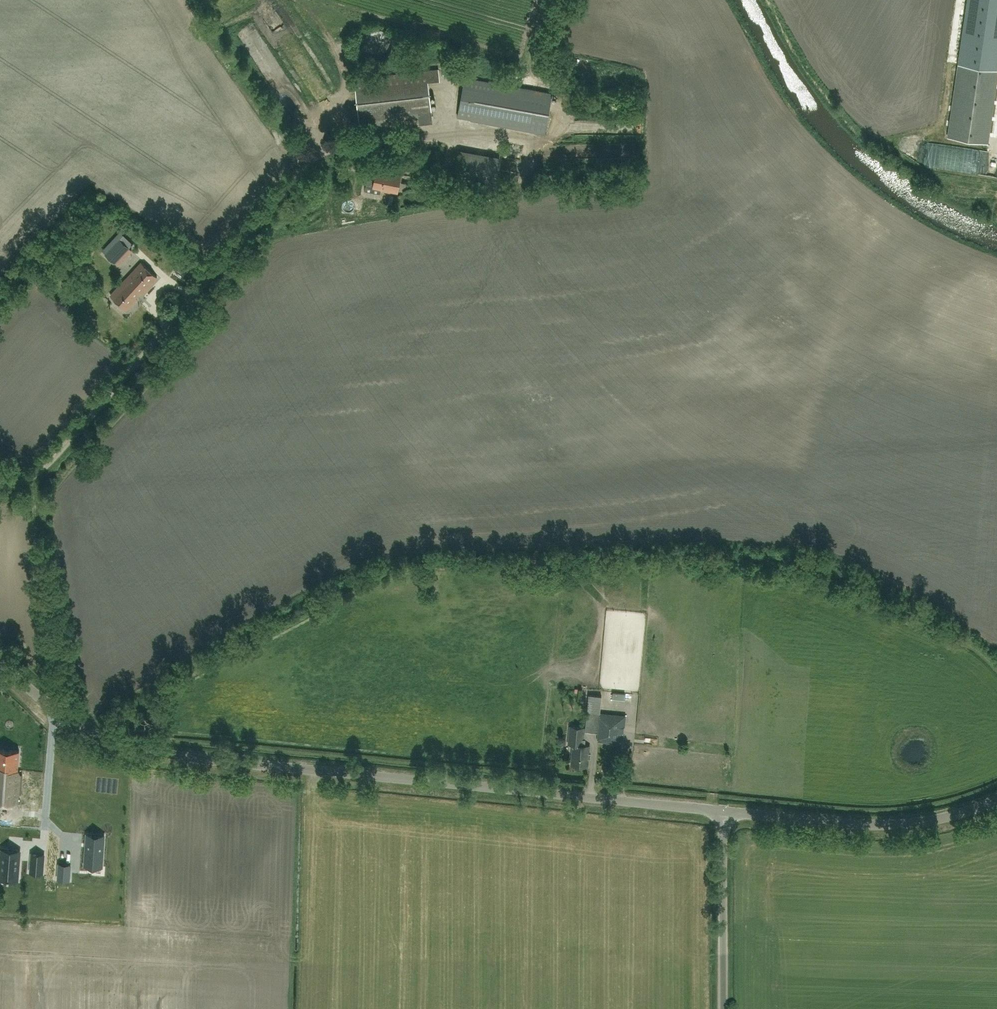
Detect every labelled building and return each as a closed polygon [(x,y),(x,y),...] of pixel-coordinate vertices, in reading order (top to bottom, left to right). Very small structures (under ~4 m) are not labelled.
[(948,137),(989,143),(996,85),(996,0),(968,0),(948,137)] [(370,29),(367,31),(365,33),(363,35),(361,38),(360,41),(360,44),(360,47),(361,50),(363,53),(365,56),(367,58),(370,59),(373,60),(376,60),(379,60),(382,59),(385,57),(388,55),(390,53),(391,50),(392,47),(392,44),(392,41),(391,38),(390,35),(388,33),(385,31),(382,29),(379,28),(376,28),(373,28),(370,29)] [(432,115),(428,81),(440,79),(439,69),(355,79),(360,123),(419,117),(420,124),(433,123),(432,115)] [(553,92),(496,83),(465,78),(458,117),(471,120),(471,121),(545,134),(553,92)] [(935,158),(968,165),(971,149),(943,143),(941,150),(936,149),(935,158)] [(502,170),(504,157),(473,153),(471,167),(502,170)] [(349,169),(359,168),(358,157),(347,158),(349,169)] [(380,193),(381,188),(383,188),(382,190),(390,191),(390,190),(398,191),(401,173),(377,168),(375,179),(368,178),(366,190),(380,193)] [(985,175),(982,183),(990,185),(992,178),(985,175)] [(118,241),(106,254),(115,263),(115,262),(127,250),(129,248),(119,239),(118,241)] [(141,294),(157,278),(140,263),(110,296),(126,311),(137,298),(134,295),(138,291),(141,294)] [(78,694),(86,693),(83,681),(76,683),(78,694)] [(615,700),(627,701),(627,694),(615,693),(615,700)] [(598,740),(622,742),(625,716),(601,714),(598,740)] [(568,745),(573,745),(572,764),(588,766),(590,746),(583,745),(584,728),(569,727),(568,745)] [(23,775),(18,770),(19,751),(0,749),(0,801),(21,802),(23,775)] [(35,863),(58,864),(59,822),(36,822),(35,863)] [(94,859),(102,860),(104,835),(87,834),(85,865),(94,865),(94,859)] [(0,871),(0,878),(7,879),(9,879),(17,880),(19,856),(17,856),(17,850),(2,849),(0,871)] [(59,863),(58,879),(70,880),(70,874),(64,873),(65,863),(59,863)]
